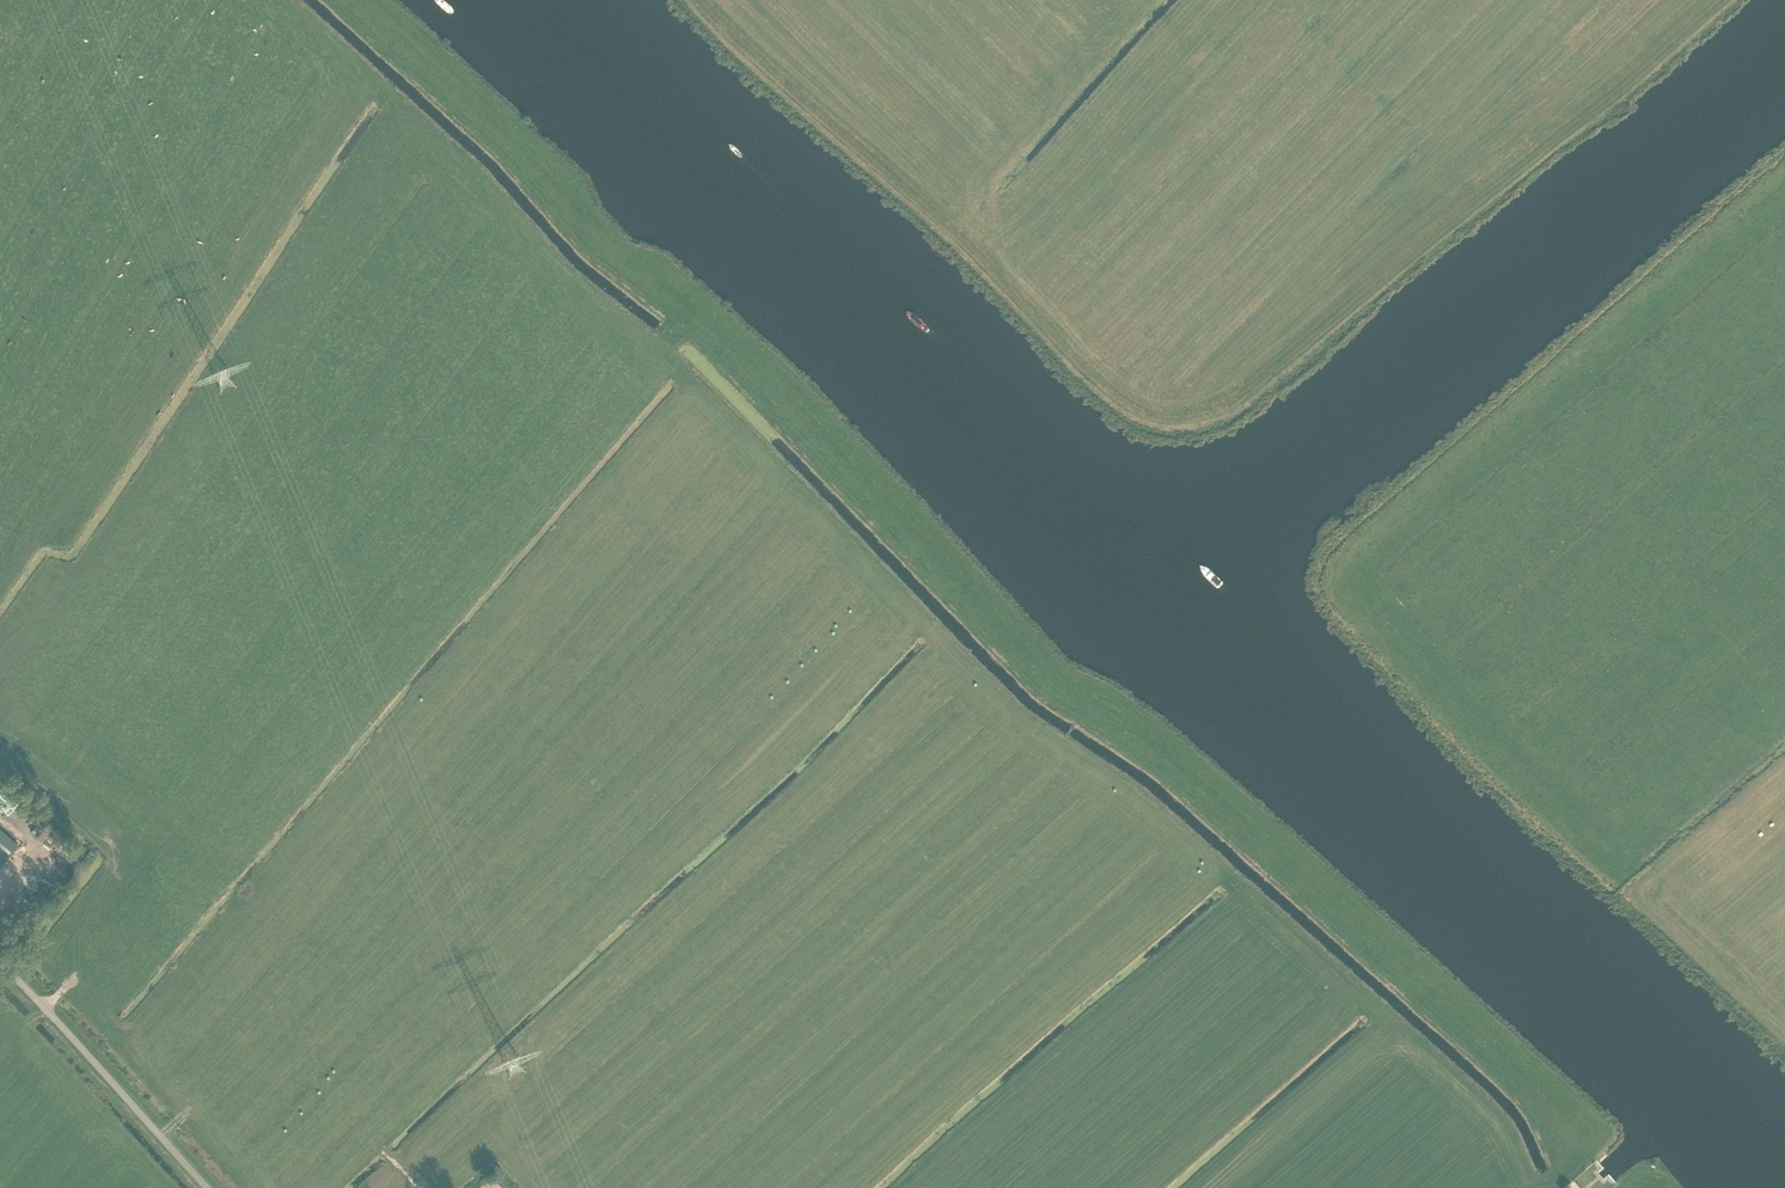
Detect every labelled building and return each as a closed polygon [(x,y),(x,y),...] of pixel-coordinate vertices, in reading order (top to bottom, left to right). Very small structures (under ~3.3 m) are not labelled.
[(0,831),(0,869),(19,847),(0,831)]
